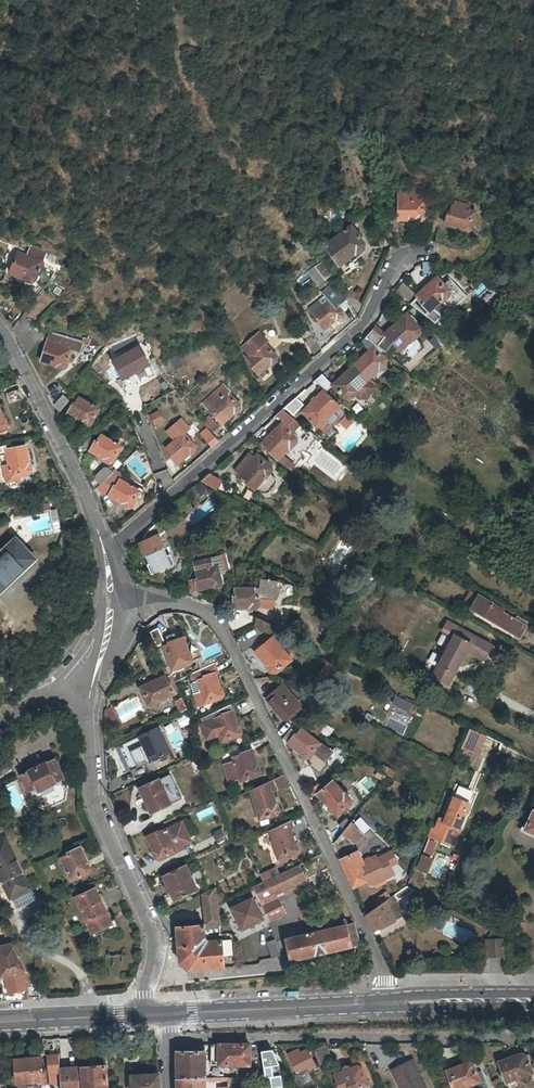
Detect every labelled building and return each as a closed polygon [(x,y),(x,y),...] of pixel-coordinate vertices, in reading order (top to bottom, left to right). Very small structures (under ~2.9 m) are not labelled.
[(425,176),(416,177),(417,184),(426,182),(425,176)] [(493,207),(498,195),(489,182),(481,187),(493,207)] [(399,209),(399,221),(416,220),(416,222),(422,221),(425,218),(425,209),(428,208),(428,200),(401,201),(401,209),(399,209)] [(472,211),(452,207),(450,215),(448,214),(445,225),(463,229),(462,231),(468,232),(471,230),(473,220),(470,220),(472,211)] [(349,229),(325,247),(339,266),(356,254),(357,255),(363,251),(364,244),(358,236),(356,238),(349,229)] [(43,263),(19,253),(12,273),(33,282),(37,281),(43,263)] [(423,274),(431,273),(429,261),(421,262),(423,274)] [(314,286),(330,278),(322,263),(306,271),(314,286)] [(492,269),(484,279),(490,284),(498,275),(492,269)] [(441,287),(435,280),(417,297),(421,301),(415,307),(426,316),(438,304),(442,301),(443,302),(444,300),(448,296),(449,291),(443,285),(441,287)] [(327,301),(312,314),(317,321),(316,322),(323,330),(336,319),(337,320),(341,317),(341,313),(340,311),(343,308),(335,291),(326,299),(327,301)] [(362,309),(363,306),(357,295),(345,301),(356,321),(357,320),(362,309)] [(448,322),(439,315),(433,321),(442,329),(448,322)] [(23,317),(12,328),(19,339),(30,328),(33,325),(23,317)] [(393,344),(409,360),(416,353),(417,354),(430,342),(428,340),(421,345),(415,339),(419,336),(420,330),(409,318),(406,320),(405,318),(382,338),(373,330),(366,338),(376,346),(385,353),(393,344)] [(19,339),(26,352),(40,336),(36,333),(30,328),(19,339)] [(83,341),(50,331),(47,342),(49,343),(46,351),(44,350),(41,361),(57,366),(57,367),(63,369),(66,367),(69,358),(66,357),(69,349),(80,352),(83,341)] [(322,351),(328,345),(321,332),(314,336),(322,351)] [(263,345),(265,343),(258,335),(244,347),(251,355),(247,358),(253,365),(251,366),(258,375),(271,364),(272,365),(277,361),(277,357),(270,350),(268,351),(263,345)] [(314,336),(306,341),(315,357),(322,351),(314,336)] [(381,370),(386,366),(387,360),(380,353),(378,355),(372,349),(376,346),(366,338),(360,343),(369,353),(354,366),(367,381),(380,370),(381,370)] [(441,345),(435,338),(430,342),(417,354),(421,358),(434,347),(436,349),(441,345)] [(118,380),(149,367),(139,345),(108,359),(118,380)] [(161,361),(168,373),(182,365),(175,353),(161,361)] [(338,392),(344,399),(349,399),(356,393),(360,398),(366,399),(377,389),(367,381),(354,366),(335,384),(340,390),(338,392)] [(327,392),(333,386),(323,375),(315,382),(327,392)] [(230,391),(224,385),(203,403),(209,410),(211,408),(216,414),(214,415),(221,423),(235,412),(235,413),(240,409),(240,406),(234,398),(231,400),(226,394),(230,391)] [(5,394),(9,404),(24,398),(19,389),(5,394)] [(327,420),(339,407),(324,392),(305,410),(312,418),(311,419),(317,426),(323,426),(328,421),(327,420)] [(63,395),(54,406),(60,412),(69,401),(63,395)] [(97,408),(79,398),(75,405),(73,404),(67,414),(82,422),(82,424),(86,426),(90,425),(95,417),(93,415),(97,408)] [(276,416),(287,426),(294,419),(282,410),(276,416)] [(163,419),(158,411),(150,416),(155,424),(163,419)] [(352,411),(341,423),(346,429),(359,416),(352,411)] [(338,417),(334,413),(327,420),(328,421),(331,424),(333,424),(338,419),(338,417)] [(174,440),(165,448),(170,455),(169,456),(176,464),(189,453),(190,453),(195,449),(195,446),(188,439),(186,441),(180,434),(188,428),(180,419),(166,431),(174,440)] [(297,439),(282,424),(261,444),(277,460),(290,448),(291,449),(297,443),(297,439)] [(206,428),(200,434),(212,446),(218,441),(206,428)] [(334,429),(323,441),(328,446),(339,434),(334,429)] [(119,446),(101,436),(97,443),(88,438),(82,448),(104,459),(103,461),(108,463),(113,462),(117,454),(115,453),(119,446)] [(28,457),(26,447),(6,451),(11,475),(19,474),(19,477),(28,475),(31,471),(29,457),(28,457)] [(245,483),(254,490),(256,488),(262,493),(267,493),(275,484),(275,479),(270,474),(272,471),(272,467),(264,460),(262,463),(256,458),(240,475),(247,481),(245,483)] [(43,474),(47,482),(62,474),(58,467),(43,474)] [(104,471),(94,480),(99,485),(108,477),(111,475),(107,471),(104,471)] [(218,490),(221,482),(208,475),(202,481),(213,487),(218,490)] [(107,495),(123,504),(122,505),(127,508),(130,507),(135,498),(132,497),(137,490),(119,480),(117,483),(108,477),(96,489),(107,495)] [(190,490),(202,497),(213,487),(202,481),(190,490)] [(148,565),(152,575),(168,568),(169,569),(173,567),(174,563),(170,555),(168,556),(159,537),(166,534),(160,522),(146,534),(143,540),(145,544),(141,546),(150,565),(148,565)] [(0,553),(0,579),(1,579),(5,583),(32,558),(15,540),(0,553)] [(194,572),(196,580),(194,581),(196,591),(213,586),(214,587),(218,586),(221,583),(218,574),(216,575),(214,566),(212,566),(210,559),(193,563),(195,571),(194,572)] [(272,606),(277,583),(261,578),(260,588),(235,589),(235,597),(233,597),(234,607),(250,607),(257,607),(260,606),(272,606)] [(187,583),(190,593),(196,591),(194,581),(187,583)] [(492,605),(478,596),(470,610),(484,619),(486,616),(489,618),(488,621),(519,639),(525,629),(490,609),(492,605)] [(274,626),(257,618),(255,626),(256,627),(270,633),(274,626)] [(167,646),(158,629),(150,632),(161,654),(167,653),(172,667),(180,665),(181,667),(190,664),(192,660),(190,655),(189,655),(183,639),(172,642),(173,644),(167,646)] [(271,638),(282,650),(290,643),(274,635),(271,638)] [(454,674),(463,656),(470,660),(473,653),(477,647),(470,643),(454,635),(451,641),(438,666),(454,674)] [(281,665),(289,658),(282,650),(271,638),(255,652),(267,667),(266,668),(271,673),(276,672),(283,667),(281,665)] [(334,666),(326,663),(321,674),(329,677),(334,666)] [(191,675),(194,684),(197,683),(199,689),(193,691),(198,703),(212,699),(212,702),(222,699),(224,696),(222,690),(221,690),(215,675),(217,674),(213,664),(191,675)] [(166,666),(140,679),(148,695),(145,696),(149,705),(152,706),(160,702),(160,701),(175,694),(170,684),(169,684),(166,678),(171,675),(166,666)] [(300,705),(281,686),(267,700),(279,713),(278,715),(282,719),(288,720),(294,714),(293,712),(300,705)] [(392,705),(404,708),(405,699),(394,697),(392,705)] [(188,710),(182,699),(175,702),(181,713),(188,710)] [(112,707),(107,710),(115,728),(120,725),(112,707)] [(107,710),(104,711),(104,719),(105,733),(115,728),(107,710)] [(217,721),(204,725),(209,740),(221,736),(222,740),(230,738),(231,740),(241,737),(243,734),(240,727),(239,728),(239,726),(238,721),(237,721),(234,712),(224,715),(224,717),(216,719),(217,721)] [(329,738),(334,729),(325,724),(320,733),(329,738)] [(179,740),(190,735),(186,725),(175,729),(179,740)] [(170,752),(158,728),(140,737),(144,746),(142,746),(146,753),(146,752),(151,761),(170,752)] [(297,734),(291,730),(283,740),(302,754),(301,755),(306,759),(309,758),(311,756),(315,759),(317,756),(323,761),(326,761),(332,753),(318,742),(301,729),(297,734)] [(469,751),(477,754),(484,734),(468,729),(459,756),(467,758),(469,751)] [(230,781),(248,776),(249,778),(258,776),(261,773),(258,767),(253,751),(242,754),(242,756),(234,758),(235,762),(226,764),(230,781)] [(51,762),(21,776),(30,795),(39,791),(47,807),(62,800),(54,783),(60,781),(51,762)] [(383,764),(379,770),(391,778),(395,772),(383,764)] [(277,790),(276,787),(288,782),(284,775),(250,791),(261,823),(269,821),(268,818),(278,816),(280,812),(278,806),(277,806),(272,792),(277,790)] [(170,804),(158,780),(140,789),(152,813),(170,804)] [(344,795),(332,782),(326,787),(323,782),(312,788),(317,797),(319,796),(335,814),(341,809),(342,811),(350,804),(351,800),(345,794),(344,795)] [(198,812),(200,819),(213,814),(210,807),(198,812)] [(429,836),(453,847),(461,828),(459,827),(464,814),(450,808),(444,821),(440,819),(435,830),(432,829),(429,836)] [(532,811),(524,829),(533,833),(533,813),(532,811)] [(296,845),(290,829),(293,828),(290,821),(277,827),(278,828),(270,831),(281,863),(288,860),(287,857),(297,854),(299,851),(297,845),(296,845)] [(336,841),(337,842),(346,839),(353,844),(364,837),(350,822),(336,841)] [(158,832),(147,837),(155,853),(154,853),(156,858),(160,860),(169,855),(168,853),(175,850),(166,831),(159,834),(158,832)] [(0,838),(0,873),(12,894),(30,886),(5,836),(0,838)] [(69,855),(62,859),(70,878),(78,874),(79,877),(89,873),(90,869),(86,862),(85,862),(79,849),(69,853),(69,855)] [(363,864),(357,853),(340,861),(352,888),(366,881),(359,866),(363,864)] [(399,869),(392,854),(384,857),(391,872),(399,869)] [(433,859),(423,855),(417,869),(427,873),(433,859)] [(391,872),(384,857),(377,860),(387,878),(388,880),(393,878),(394,876),(393,872),(391,872)] [(377,860),(376,858),(363,864),(359,866),(366,881),(367,884),(375,884),(387,878),(377,860)] [(261,902),(307,880),(300,865),(278,875),(264,881),(254,886),(261,902)] [(197,890),(185,866),(164,877),(175,901),(197,890)] [(278,875),(276,868),(261,875),(264,881),(278,875)] [(374,933),(395,921),(394,920),(402,916),(395,902),(398,901),(415,890),(406,886),(394,895),(378,906),(365,915),(374,933)] [(222,941),(208,942),(205,939),(211,936),(221,935),(217,904),(216,888),(202,894),(206,926),(177,928),(180,964),(188,970),(224,967),(223,957),(222,941)] [(94,890),(76,898),(92,931),(111,923),(101,902),(100,903),(94,890)] [(389,898),(385,893),(375,901),(378,906),(389,898)] [(253,898),(231,908),(241,930),(263,920),(253,898)] [(269,921),(286,914),(278,899),(262,906),(269,921)] [(291,960),(351,947),(359,945),(359,943),(354,925),(346,926),(322,931),(320,925),(307,928),(308,935),(286,940),(291,960)] [(272,958),(281,956),(275,939),(267,942),(272,958)] [(504,957),(503,939),(486,939),(486,957),(504,957)] [(233,956),(232,940),(222,941),(223,957),(233,956)] [(29,990),(27,973),(20,958),(13,943),(0,946),(0,976),(0,978),(6,978),(9,993),(29,990)] [(42,970),(41,957),(33,958),(34,971),(42,970)] [(29,998),(29,990),(9,993),(6,978),(0,978),(4,1000),(29,998)] [(177,1053),(205,1053),(205,1045),(177,1044),(177,1053)] [(244,1066),(250,1066),(250,1046),(211,1045),(212,1066),(228,1066),(228,1069),(244,1069),(244,1066)] [(331,1059),(326,1046),(316,1050),(321,1063),(331,1059)] [(273,1050),(262,1052),(265,1079),(281,1078),(281,1066),(273,1050)] [(288,1055),(290,1059),(298,1075),(315,1066),(308,1051),(299,1055),(298,1051),(288,1055)] [(205,1066),(205,1053),(177,1053),(177,1054),(177,1078),(205,1078),(205,1069),(207,1069),(207,1066),(205,1066)] [(513,1059),(499,1064),(506,1083),(533,1073),(530,1065),(529,1065),(525,1056),(521,1054),(512,1058),(513,1059)] [(59,1056),(47,1057),(49,1083),(61,1083),(60,1070),(59,1056)] [(17,1087),(47,1087),(45,1071),(42,1071),(41,1057),(15,1060),(17,1087)] [(413,1062),(392,1072),(400,1087),(403,1087),(405,1087),(425,1087),(413,1062)] [(447,1072),(453,1087),(464,1087),(481,1082),(478,1074),(477,1074),(473,1065),(470,1063),(460,1067),(460,1068),(447,1072)] [(335,1076),(340,1087),(361,1087),(366,1086),(363,1078),(365,1077),(361,1068),(357,1067),(355,1068),(354,1065),(338,1071),(339,1074),(335,1076)] [(106,1067),(60,1070),(61,1083),(61,1087),(107,1087),(106,1067)] [(320,1068),(313,1070),(318,1081),(325,1079),(320,1068)] [(132,1087),(158,1087),(157,1075),(146,1076),(146,1075),(133,1076),(133,1077),(132,1077),(132,1087)] [(205,1078),(177,1078),(177,1087),(205,1087),(205,1078)]
